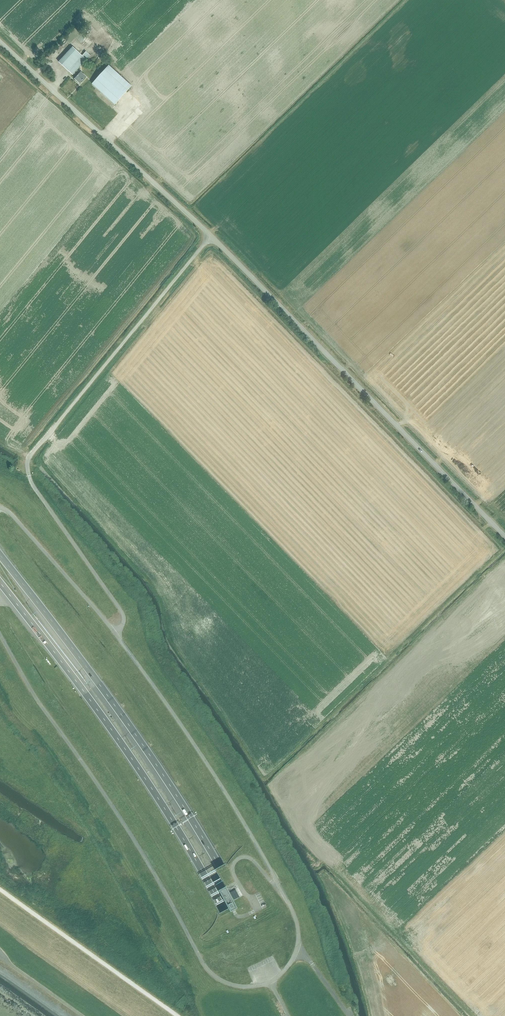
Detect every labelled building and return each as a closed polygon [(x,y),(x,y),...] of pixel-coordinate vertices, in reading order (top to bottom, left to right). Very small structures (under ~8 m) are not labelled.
[(81,57),(72,48),(58,62),(72,75),(73,74),(76,77),(74,79),(79,84),(85,77),(80,73),(79,74),(76,71),(91,55),(86,51),(81,57)] [(130,87),(108,66),(91,85),(113,105),(130,87)] [(237,908),(228,892),(225,886),(218,890),(230,911),(237,908)] [(234,899),(239,897),(235,889),(230,892),(234,899)] [(257,892),(261,905),(265,903),(261,891),(257,892)]
